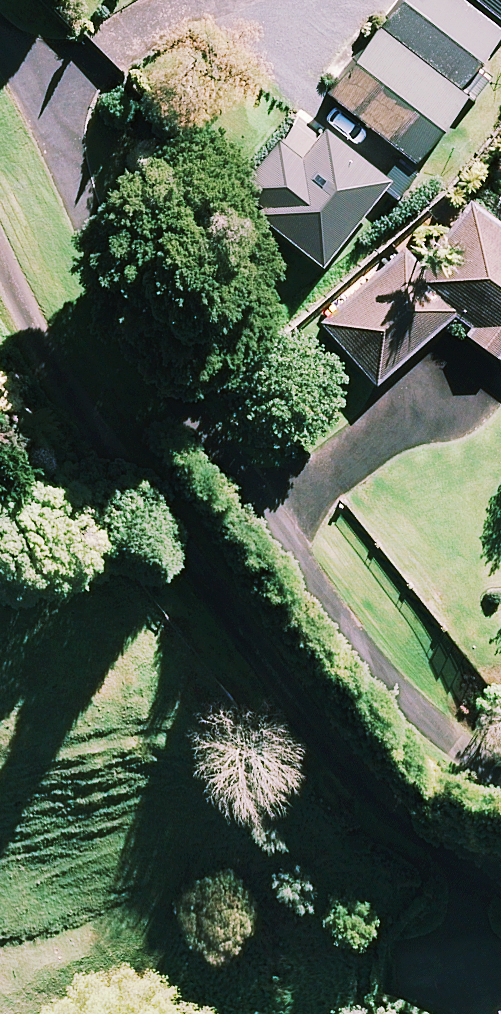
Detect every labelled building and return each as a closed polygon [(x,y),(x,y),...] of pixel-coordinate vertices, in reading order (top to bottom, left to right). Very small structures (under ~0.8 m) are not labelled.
[(469,0),(393,0),(324,86),(410,155),(460,92),(471,101),(491,76),(480,67),(473,61),(500,27),(500,25),(469,0)] [(500,13),(500,0),(484,0),(500,13)] [(495,216),(481,200),(419,254),(402,234),(314,311),(372,378),(454,306),(470,318),(463,328),(492,349),(497,341),(500,343),(500,210),(495,216)]
